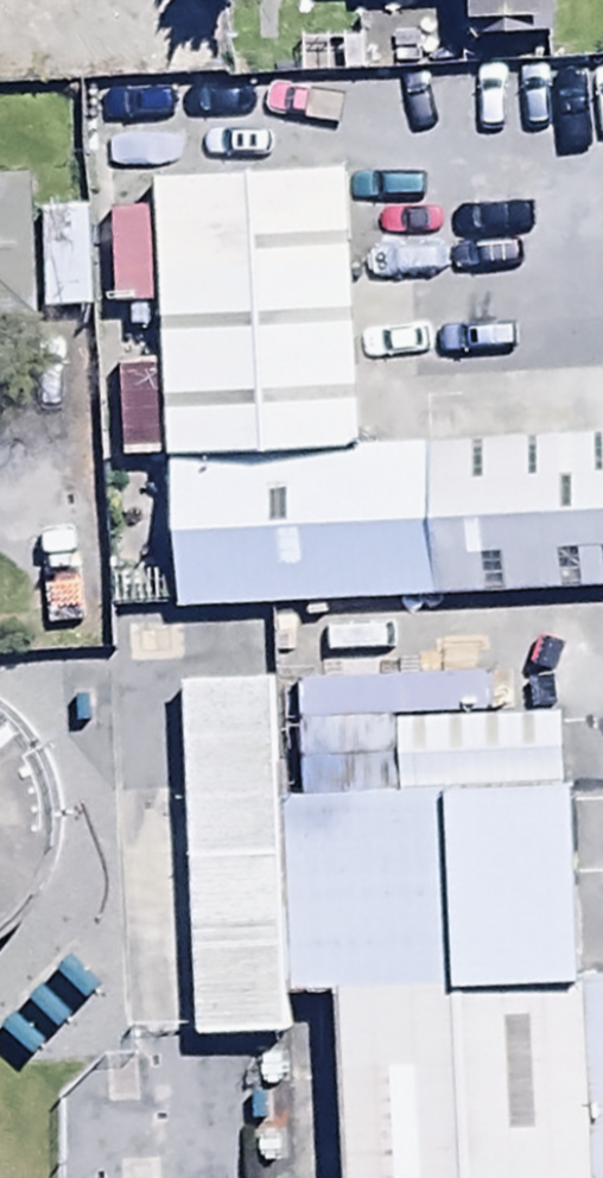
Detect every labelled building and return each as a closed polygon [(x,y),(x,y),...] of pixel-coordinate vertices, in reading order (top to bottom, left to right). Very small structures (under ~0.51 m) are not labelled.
[(61,40),(52,2),(62,0),(0,0),(0,54),(61,40)] [(157,84),(225,83),(223,0),(156,0),(157,84)] [(469,47),(547,46),(546,0),(469,0),(469,47)] [(160,165),(174,451),(367,441),(353,156),(160,165)] [(0,190),(0,329),(39,328),(35,189),(0,190)] [(94,314),(87,215),(42,218),(49,317),(94,314)] [(174,451),(182,600),(602,579),(602,429),(367,441),(174,451)] [(295,1025),(277,667),(187,671),(205,1029),(295,1025)] [(410,785),(564,777),(560,706),(406,713),(410,785)] [(12,944),(49,892),(62,830),(56,793),(33,747),(7,720),(0,716),(0,950),(12,944)] [(292,791),(302,984),(348,981),(358,1177),(602,1177),(591,963),(582,776),(564,777),(410,785),(292,791)] [(67,960),(0,1028),(0,1042),(21,1063),(95,987),(67,960)] [(602,1177),(602,963),(591,963),(602,1177)]
